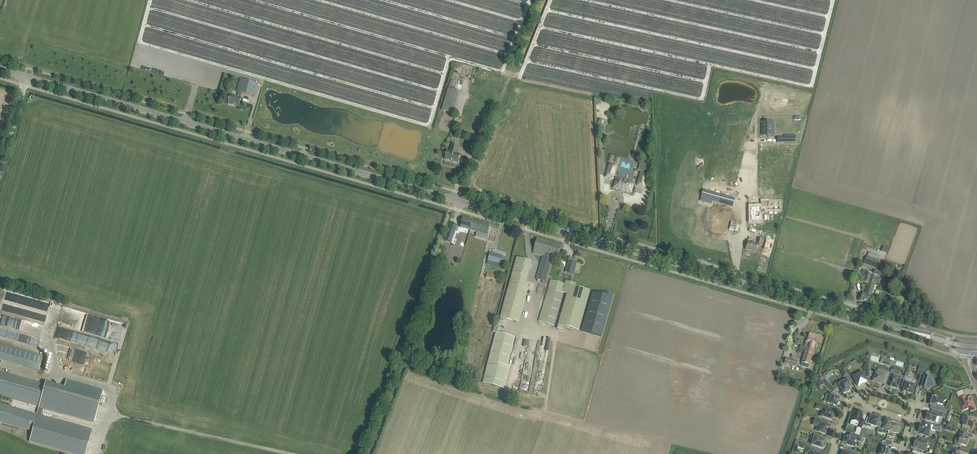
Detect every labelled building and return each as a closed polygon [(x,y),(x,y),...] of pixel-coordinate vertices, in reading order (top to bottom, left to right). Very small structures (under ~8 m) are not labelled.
[(140,69),(143,58),(138,57),(137,60),(132,58),(130,66),(140,69)] [(255,96),(257,91),(265,63),(247,58),(238,92),(239,92),(237,98),(230,96),(229,101),(228,104),(239,107),(241,99),(241,98),(242,93),(255,96)] [(449,79),(442,111),(454,114),(461,85),(455,84),(456,81),(449,79)] [(763,121),(763,134),(766,134),(766,136),(776,136),(776,129),(772,129),(772,121),(763,121)] [(457,153),(459,146),(452,144),(450,151),(447,151),(445,159),(458,163),(461,154),(457,153)] [(638,170),(645,172),(646,164),(640,162),(638,170)] [(609,164),(606,177),(612,179),(615,171),(614,171),(615,166),(609,164)] [(647,174),(641,172),(637,186),(643,188),(647,174)] [(633,183),(617,179),(614,187),(631,192),(631,191),(634,191),(636,185),(633,184),(633,183)] [(705,201),(711,203),(711,200),(737,208),(737,209),(740,200),(711,192),(709,196),(706,195),(704,202),(705,202),(705,201)] [(768,202),(768,207),(775,207),(775,210),(780,210),(780,202),(768,202)] [(761,221),(760,221),(760,210),(761,210),(761,207),(751,207),(751,221),(761,221)] [(735,225),(738,215),(730,213),(729,216),(727,215),(722,213),(719,221),(735,225)] [(488,235),(489,230),(491,226),(463,218),(461,227),(466,229),(474,231),(481,233),(488,235)] [(456,230),(450,228),(445,240),(451,242),(456,230)] [(461,245),(465,232),(458,229),(454,243),(461,245)] [(559,255),(560,252),(561,247),(552,244),(552,243),(537,239),(533,253),(543,256),(537,278),(546,281),(552,258),(551,258),(553,253),(559,255)] [(760,253),(763,245),(748,241),(746,249),(760,253)] [(488,260),(500,264),(502,256),(490,252),(488,260)] [(864,263),(876,268),(879,260),(878,260),(879,257),(870,253),(868,256),(867,256),(864,263)] [(528,289),(524,288),(531,261),(516,257),(500,317),(519,322),(527,292),(528,289)] [(574,271),(575,267),(577,262),(569,260),(566,272),(573,274),(574,271)] [(869,303),(875,283),(880,284),(882,279),(877,277),(877,276),(872,274),(865,271),(864,275),(862,282),(869,283),(865,294),(863,293),(860,301),(869,303)] [(498,275),(487,273),(486,278),(497,281),(498,275)] [(543,309),(538,321),(554,326),(558,313),(564,293),(567,294),(558,324),(566,327),(579,331),(591,291),(576,287),(577,284),(572,282),(566,281),(565,283),(551,279),(550,280),(543,309)] [(592,293),(581,331),(602,337),(613,295),(603,292),(602,295),(593,292),(592,293)] [(9,316),(3,314),(0,324),(7,326),(9,316)] [(119,337),(122,323),(108,320),(108,319),(99,318),(99,319),(101,320),(101,321),(105,321),(105,323),(108,324),(108,325),(114,327),(114,329),(116,330),(115,336),(119,337)] [(20,342),(22,335),(16,334),(16,333),(0,329),(0,337),(20,342)] [(508,366),(515,337),(496,332),(483,383),(504,389),(510,367),(508,366)] [(816,343),(816,340),(818,335),(810,333),(810,334),(808,339),(807,341),(811,342),(810,348),(806,347),(805,350),(813,352),(814,351),(815,351),(817,343),(816,343)] [(0,343),(0,359),(39,370),(43,356),(0,343)] [(519,390),(528,391),(537,347),(531,346),(530,346),(528,346),(526,353),(521,352),(518,364),(524,365),(519,390)] [(810,364),(813,352),(805,350),(802,362),(810,364)] [(798,361),(786,357),(784,363),(796,367),(798,361)] [(862,373),(853,377),(856,382),(858,386),(867,382),(864,377),(866,376),(866,377),(870,377),(870,372),(870,364),(869,364),(869,361),(868,357),(864,359),(865,363),(865,365),(866,371),(862,373)] [(886,358),(884,364),(892,367),(894,361),(886,358)] [(849,375),(844,366),(840,369),(844,377),(849,375)] [(886,382),(888,377),(889,373),(879,370),(878,373),(876,373),(873,381),(881,384),(882,381),(886,382)] [(921,375),(920,377),(923,378),(923,377),(924,378),(924,376),(928,371),(923,370),(921,375)] [(0,372),(0,395),(39,406),(45,384),(0,372)] [(896,374),(891,373),(890,377),(888,382),(892,383),(891,384),(893,387),(895,388),(898,387),(900,382),(901,379),(896,377),(895,376),(896,374)] [(910,384),(912,379),(905,376),(901,387),(905,388),(904,391),(912,394),(914,386),(910,384)] [(923,378),(920,387),(928,390),(935,385),(933,382),(936,380),(934,378),(928,376),(927,379),(924,378),(923,377),(923,378)] [(834,384),(835,385),(839,389),(839,388),(841,388),(844,394),(850,390),(849,388),(851,387),(847,378),(844,379),(845,381),(839,384),(838,382),(835,384),(834,384)] [(535,392),(542,393),(543,380),(536,379),(535,392)] [(825,379),(823,382),(829,388),(831,385),(825,379)] [(93,424),(103,390),(66,380),(64,387),(46,382),(45,384),(39,406),(38,408),(93,424)] [(815,384),(815,385),(819,388),(823,383),(820,380),(815,384)] [(829,403),(832,404),(837,406),(839,398),(834,396),(835,394),(830,393),(827,403),(829,403)] [(935,410),(941,412),(947,414),(947,412),(942,410),(942,408),(943,402),(946,400),(944,395),(939,393),(933,397),(932,397),(931,400),(930,404),(936,406),(935,410)] [(970,411),(971,411),(976,409),(973,401),(969,402),(967,397),(966,398),(964,395),(958,397),(964,411),(969,409),(970,411)] [(828,406),(824,405),(818,403),(816,409),(822,411),(821,412),(823,413),(822,417),(832,420),(835,412),(832,411),(833,408),(828,406)] [(32,432),(29,442),(71,453),(85,453),(92,430),(0,404),(0,423),(32,432)] [(932,409),(931,413),(929,412),(928,415),(927,414),(925,420),(935,423),(937,417),(940,418),(940,415),(946,417),(946,414),(947,414),(941,412),(935,410),(932,409)] [(853,415),(851,420),(859,423),(857,428),(859,428),(862,429),(865,420),(862,419),(863,416),(863,415),(862,415),(862,413),(859,412),(858,411),(857,410),(856,411),(855,411),(854,416),(853,415)] [(867,417),(864,426),(868,427),(870,428),(871,425),(876,427),(878,423),(879,418),(871,416),(870,419),(867,417)] [(972,419),(967,417),(963,416),(961,421),(963,422),(962,426),(972,429),(973,425),(972,424),(973,422),(971,422),(972,419)] [(829,422),(819,419),(815,418),(813,425),(818,426),(817,428),(820,429),(819,432),(826,434),(826,433),(828,433),(830,426),(827,426),(829,422)] [(879,427),(878,432),(882,434),(882,433),(888,435),(889,431),(892,421),(886,419),(884,425),(881,424),(881,422),(879,427)] [(892,421),(889,431),(894,433),(898,434),(899,431),(900,428),(897,427),(898,426),(897,426),(898,425),(896,424),(897,423),(892,421)] [(936,426),(929,424),(924,422),(923,425),(920,424),(918,432),(921,433),(920,434),(928,436),(930,429),(935,431),(936,426)] [(968,434),(963,432),(960,431),(959,436),(958,435),(956,437),(955,439),(955,441),(955,444),(955,446),(960,447),(961,444),(966,446),(968,440),(967,439),(968,437),(967,437),(968,434)] [(821,435),(816,434),(812,433),(811,438),(813,439),(812,445),(823,449),(826,440),(820,438),(821,435)] [(846,437),(844,443),(846,443),(846,445),(850,446),(854,448),(856,441),(861,443),(869,445),(870,441),(864,439),(865,437),(860,436),(855,434),(850,433),(849,436),(848,436),(847,437),(846,437)] [(933,441),(929,440),(925,438),(924,441),(916,439),(913,447),(924,451),(927,443),(931,445),(932,445),(933,441)] [(885,444),(882,443),(879,451),(881,452),(880,453),(890,453),(891,451),(887,450),(889,445),(885,444)]
